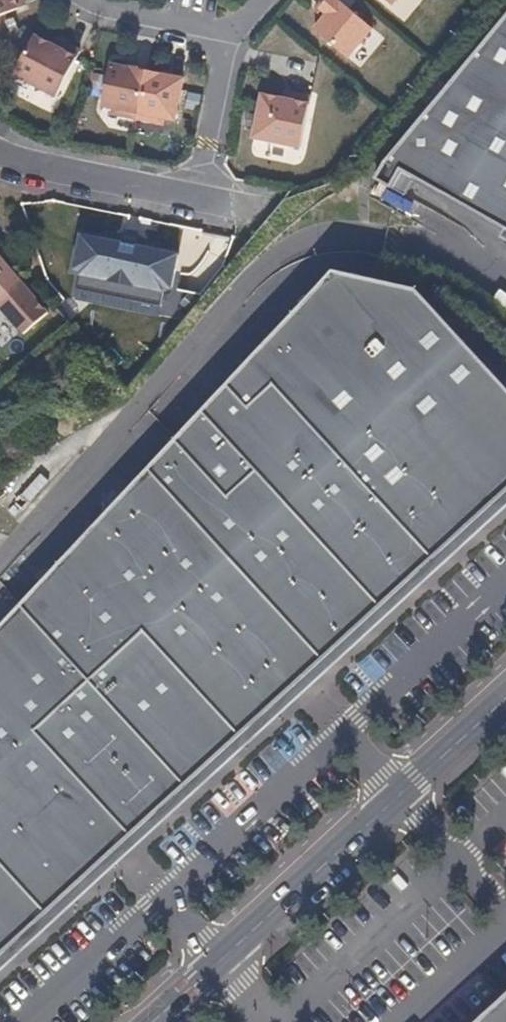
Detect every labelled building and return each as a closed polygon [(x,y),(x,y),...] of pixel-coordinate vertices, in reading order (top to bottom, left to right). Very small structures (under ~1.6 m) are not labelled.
[(22,0),(0,0),(0,13),(24,4),(22,0)] [(338,0),(321,0),(318,4),(327,12),(322,17),(313,28),(346,57),(371,28),(338,0)] [(327,12),(318,4),(313,9),(322,17),(327,12)] [(403,172),(505,235),(505,22),(403,172)] [(56,95),(79,49),(65,42),(62,48),(51,43),(34,33),(13,72),(56,95)] [(65,42),(55,36),(51,43),(62,48),(65,42)] [(144,70),(145,69),(128,65),(127,67),(107,63),(98,104),(109,107),(108,113),(134,118),(144,70)] [(172,119),(181,78),(144,70),(134,118),(160,124),(161,117),(172,119)] [(290,100),(291,92),(280,90),(278,96),(290,100)] [(296,146),(307,96),(291,92),(290,100),(278,96),(259,92),(249,135),(296,146)] [(85,232),(77,277),(180,295),(188,249),(85,232)] [(0,255),(0,297),(21,279),(0,255)] [(505,492),(505,387),(416,288),(330,271),(0,625),(0,949),(505,492)] [(21,279),(0,297),(0,304),(24,332),(49,311),(21,279)] [(472,1021),(505,1021),(505,991),(472,1021)]
